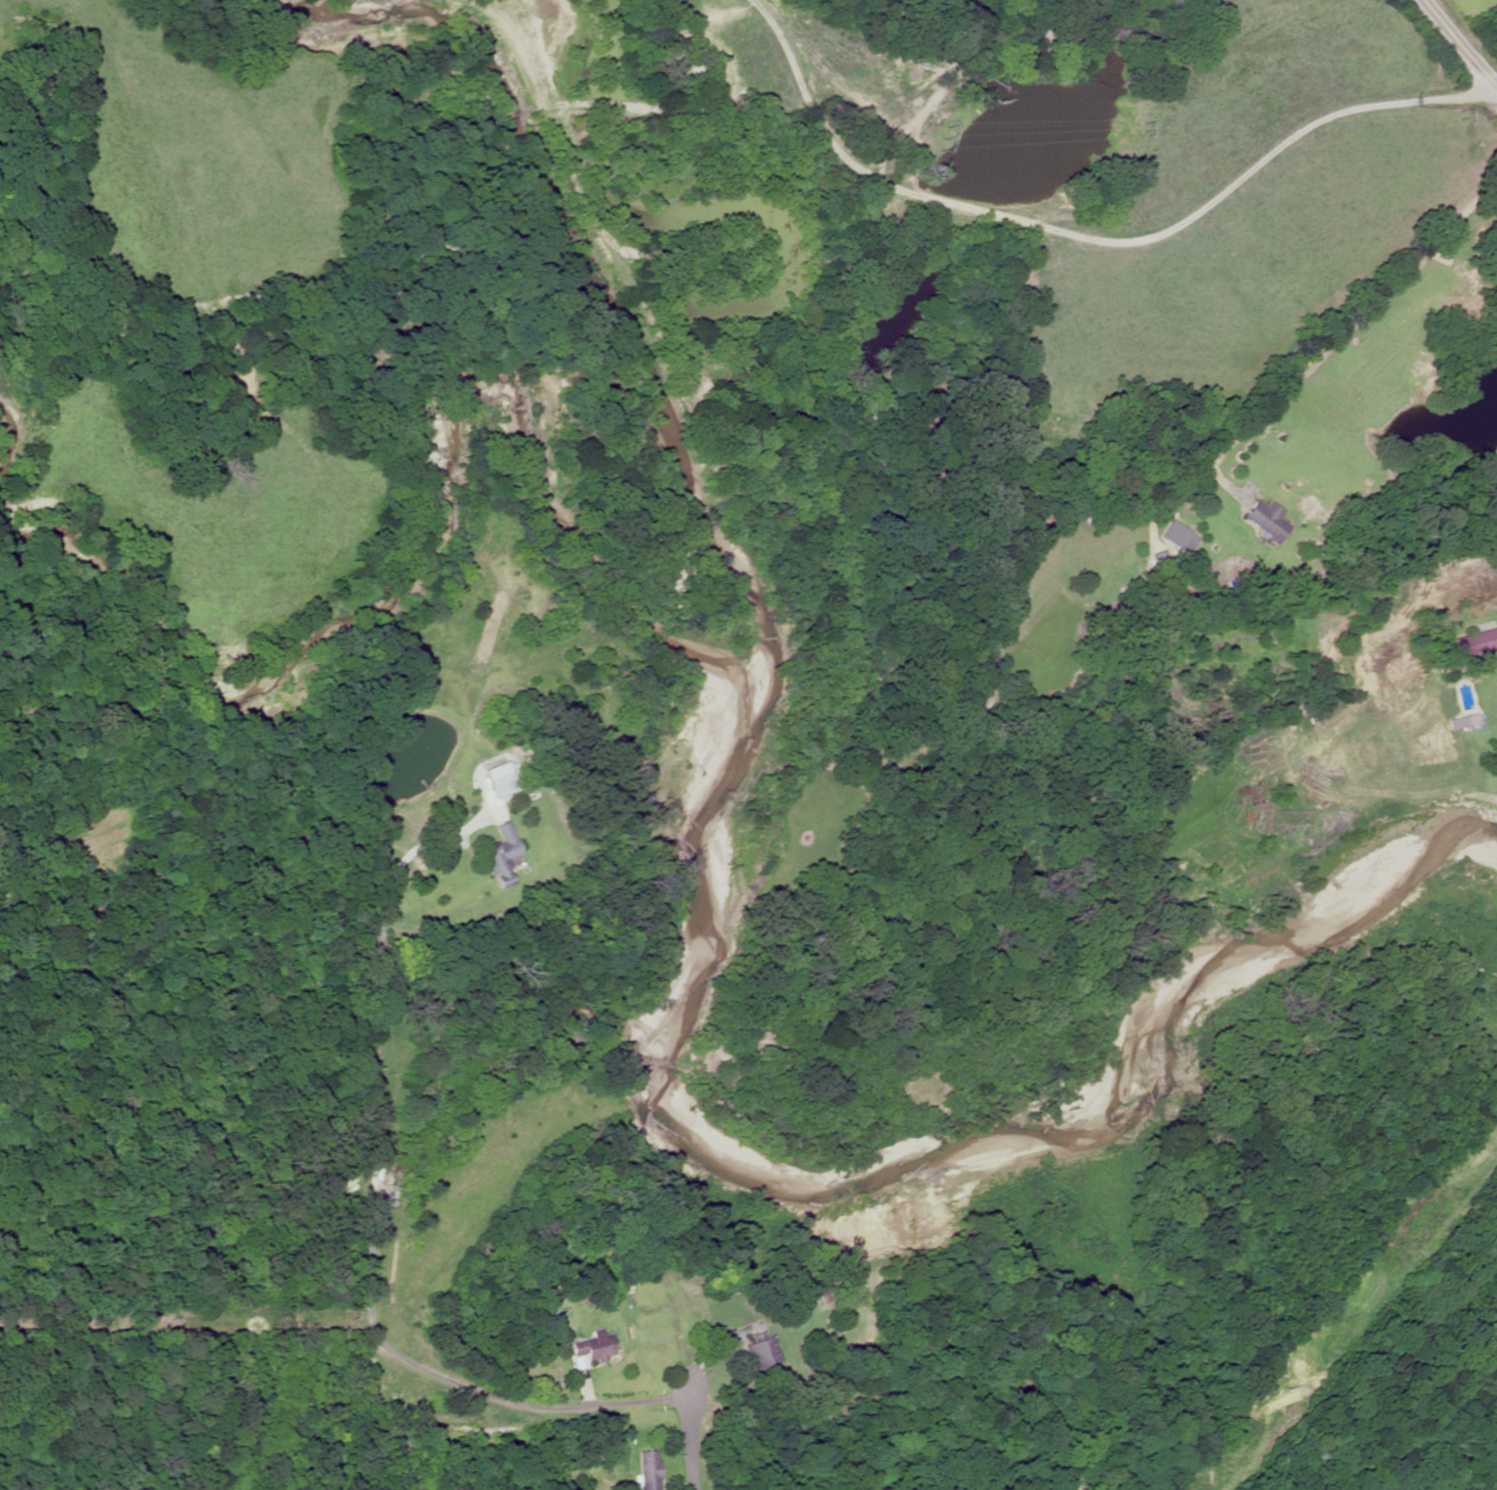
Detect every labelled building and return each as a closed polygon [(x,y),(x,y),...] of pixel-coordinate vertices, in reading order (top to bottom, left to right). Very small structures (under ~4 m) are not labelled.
[(1281,512),(1267,503),(1263,508),(1252,501),(1240,520),(1276,543),(1287,526),(1276,519),(1281,512)] [(1159,537),(1184,556),(1196,541),(1171,521),(1159,537)] [(1149,554),(1157,577),(1168,574),(1160,550),(1149,554)] [(1457,659),(1496,650),(1496,628),(1452,639),(1457,659)] [(1477,724),(1474,714),(1455,719),(1457,729),(1477,724)] [(511,776),(500,750),(487,755),(492,769),(481,774),(486,786),(511,776)] [(477,851),(485,877),(491,875),(496,889),(510,884),(502,860),(516,856),(505,820),(491,825),(497,844),(477,851)] [(563,1343),(566,1357),(581,1354),(583,1363),(612,1356),(607,1332),(598,1334),(597,1328),(585,1331),(587,1338),(563,1343)] [(773,1362),(761,1333),(737,1343),(749,1371),(773,1362)] [(635,1489),(656,1489),(656,1449),(635,1450),(635,1489)]
